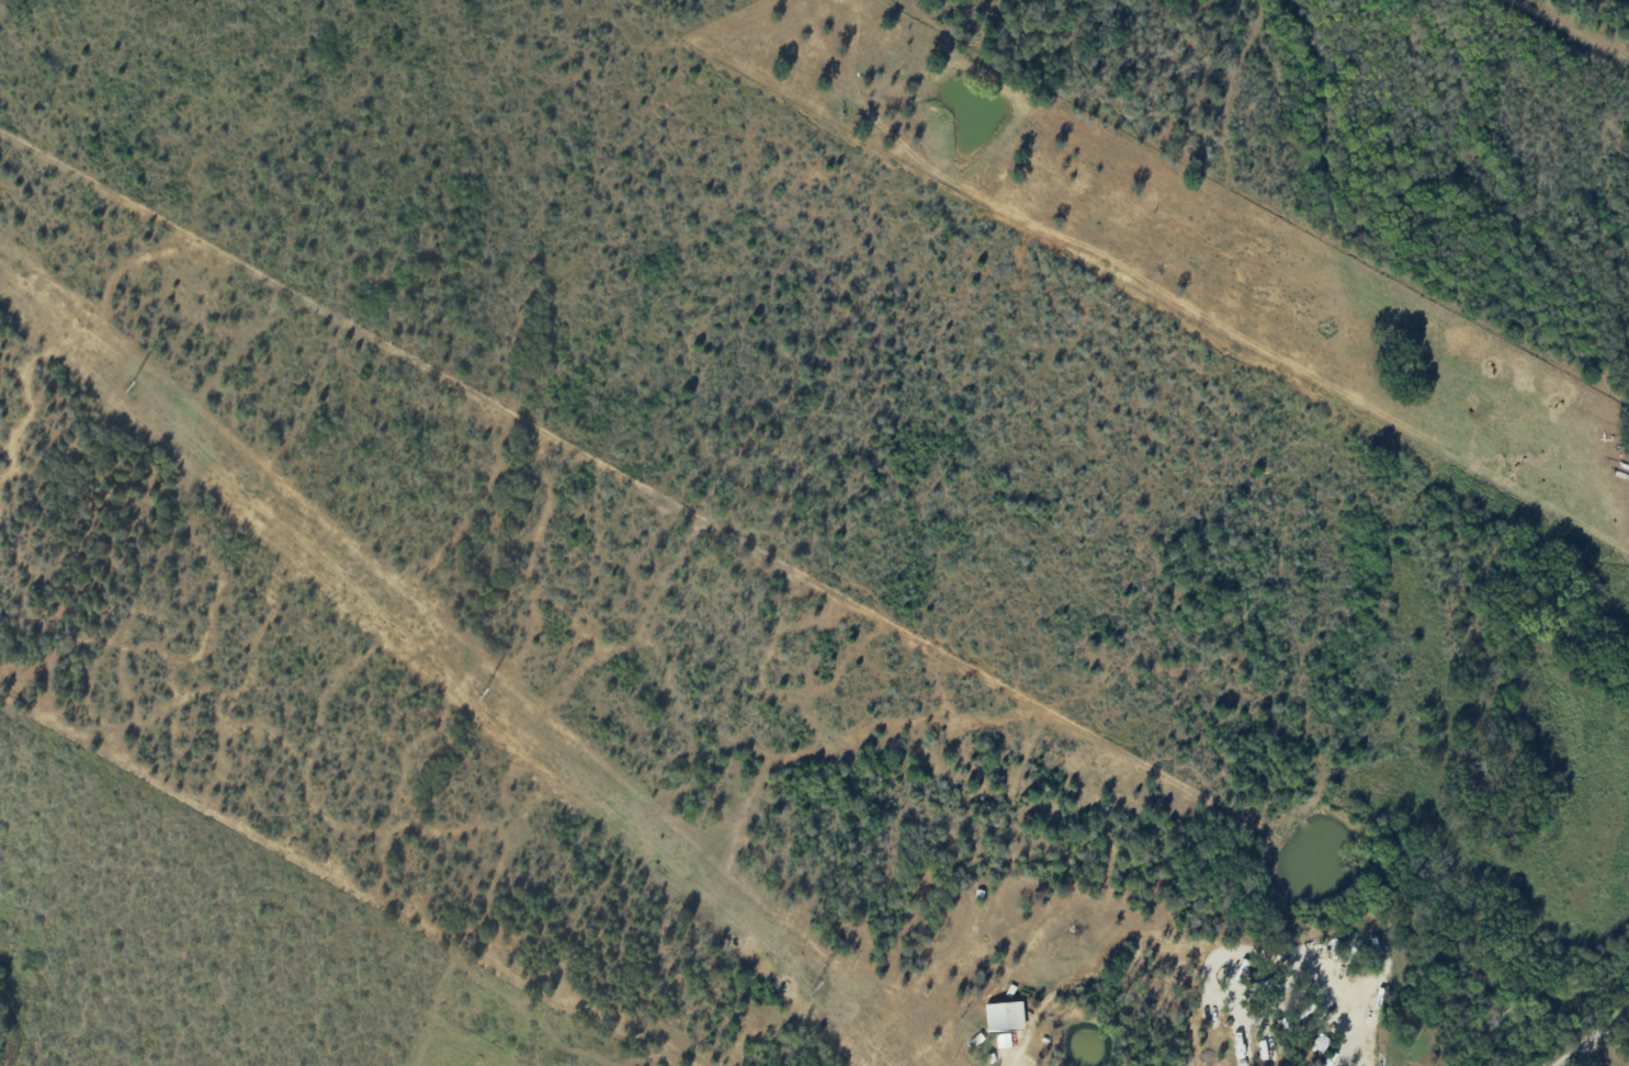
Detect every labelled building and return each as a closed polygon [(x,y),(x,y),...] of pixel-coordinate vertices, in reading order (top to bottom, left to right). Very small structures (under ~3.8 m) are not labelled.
[(1241,978),(1251,963),(1243,958),(1233,972),(1241,978)] [(1025,1030),(1023,1002),(986,1004),(987,1032),(1025,1030)] [(1323,1054),(1331,1039),(1319,1033),(1311,1048),(1323,1054)] [(998,1049),(1012,1048),(1011,1034),(997,1034),(998,1049)]
